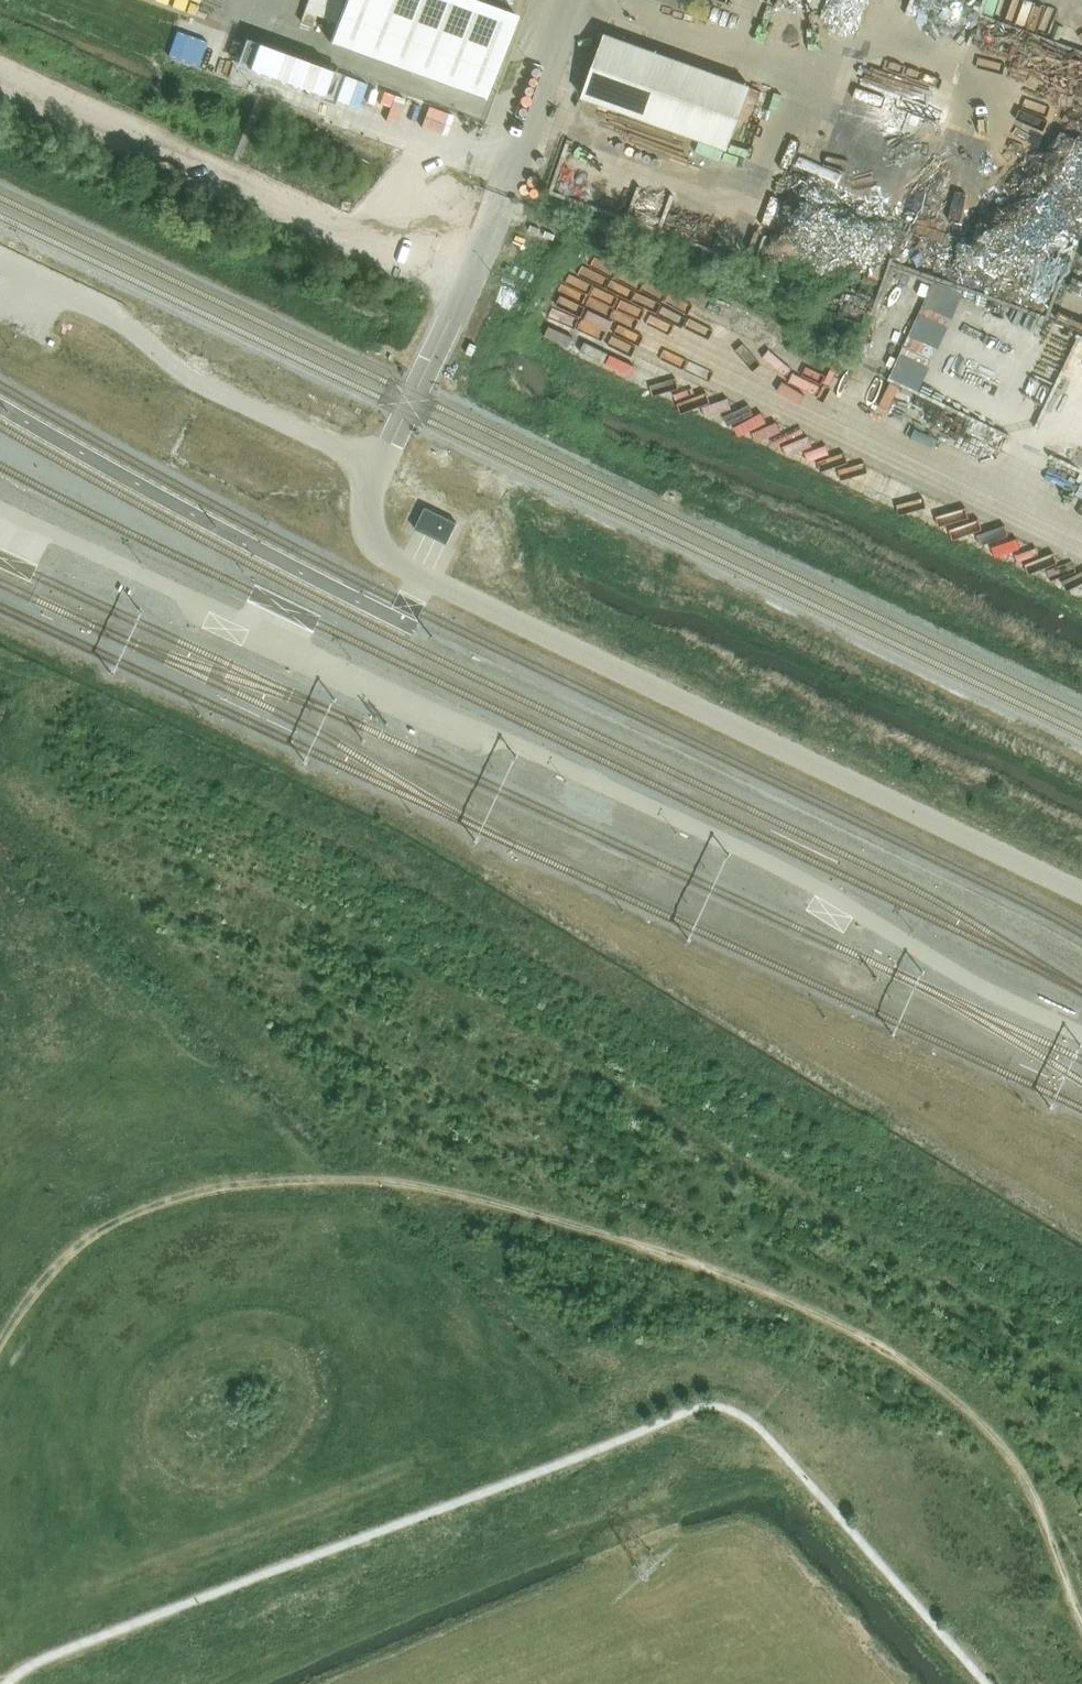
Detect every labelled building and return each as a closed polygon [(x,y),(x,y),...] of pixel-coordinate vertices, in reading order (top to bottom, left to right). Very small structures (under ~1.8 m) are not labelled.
[(330,42),(484,98),(515,13),(487,3),(488,0),(345,0),(330,42)] [(728,149),(750,87),(605,34),(582,97),(728,149)] [(337,96),(347,69),(272,42),(262,68),(337,96)] [(393,103),(390,114),(465,140),(473,117),(431,102),(430,103),(409,95),(405,107),(393,103)] [(447,544),(457,523),(426,508),(415,529),(447,544)]
